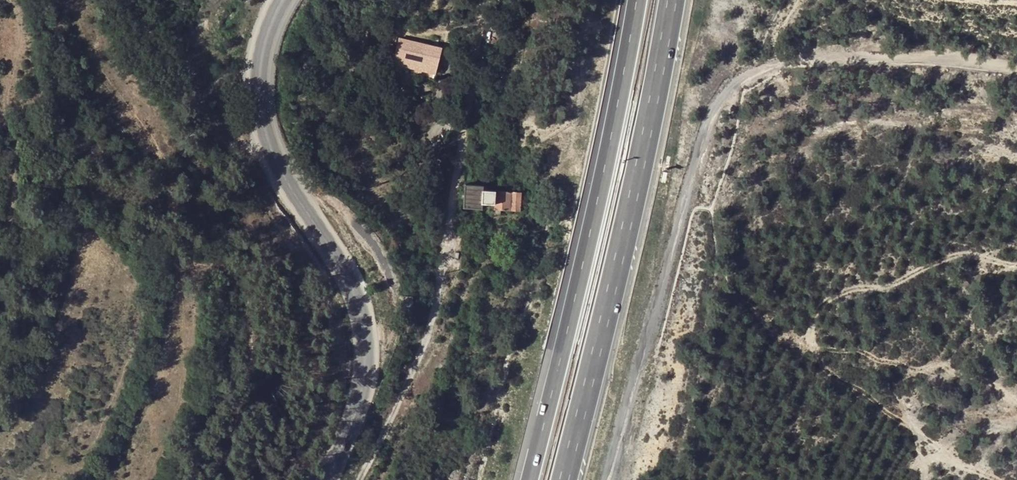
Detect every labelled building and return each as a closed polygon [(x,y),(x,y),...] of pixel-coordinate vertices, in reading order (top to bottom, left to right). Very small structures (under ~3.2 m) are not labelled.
[(414,41),(410,58),(425,62),(429,45),(414,41)] [(465,185),(463,210),(485,211),(485,205),(499,205),(499,212),(525,213),(526,194),(486,192),(486,186),(465,185)] [(407,298),(407,313),(418,313),(418,298),(407,298)]
